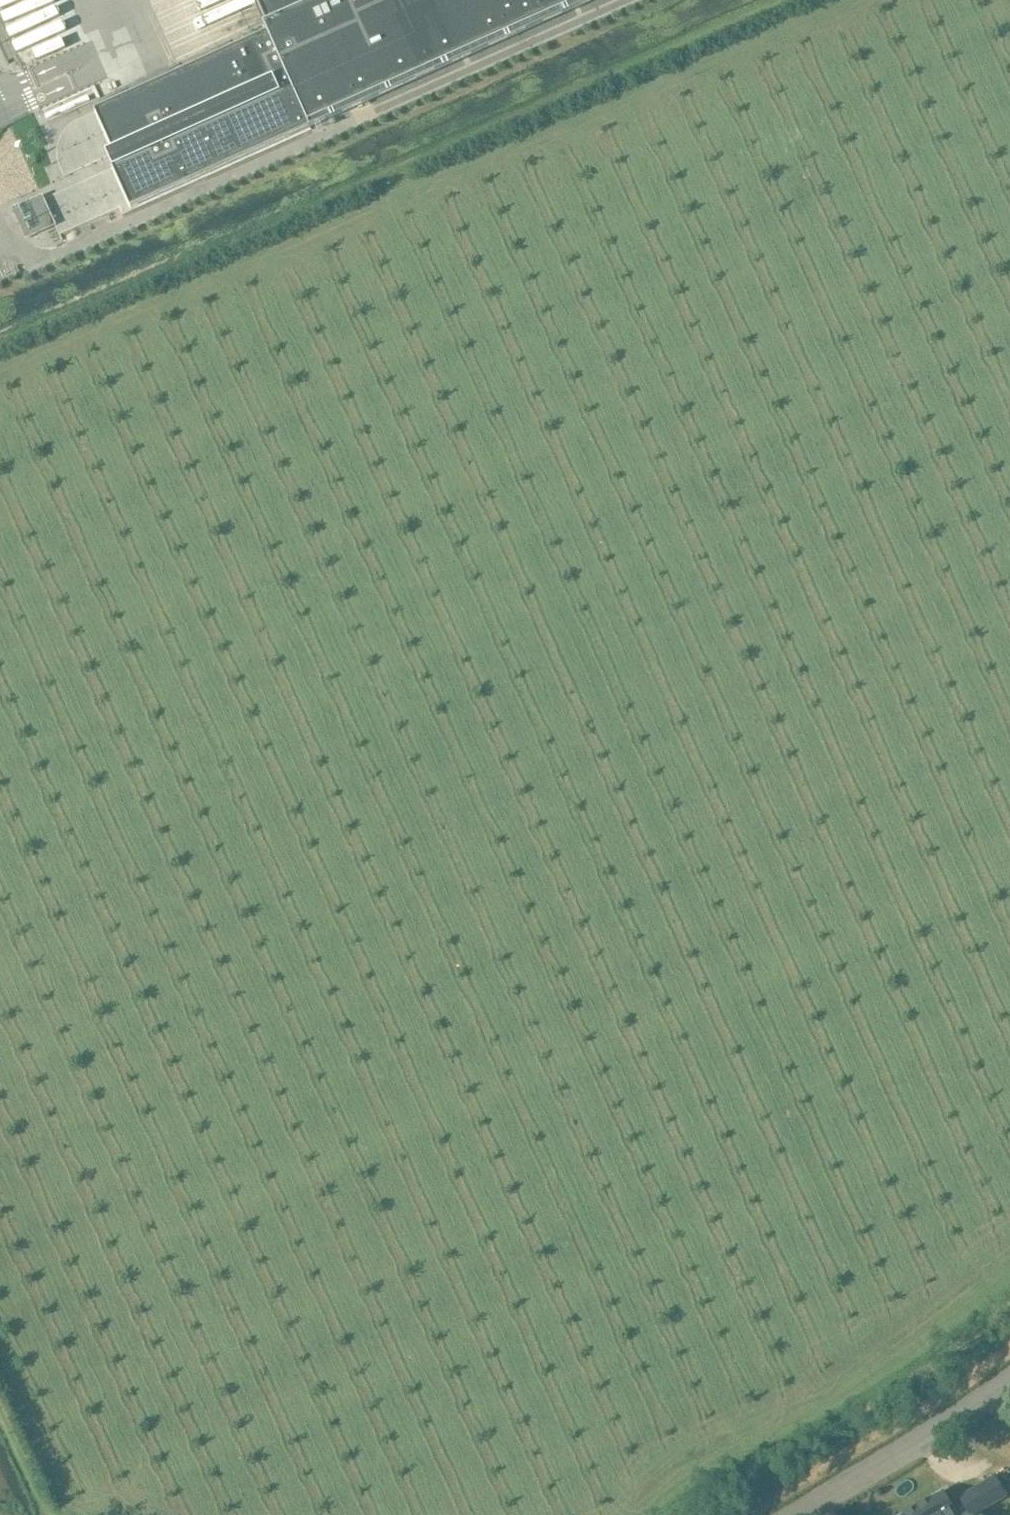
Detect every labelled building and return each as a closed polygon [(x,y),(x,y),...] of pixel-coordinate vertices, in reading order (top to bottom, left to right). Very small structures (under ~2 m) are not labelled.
[(12,209),(26,240),(55,226),(62,242),(312,130),(309,124),(578,3),(580,7),(595,0),(256,0),(267,24),(263,26),(267,34),(93,112),(79,119),(75,120),(72,122),(69,125),(66,127),(64,130),(62,133),(60,137),(58,140),(58,143),(57,146),(57,149),(57,153),(57,157),(58,160),(58,163),(59,165),(64,176),(112,155),(117,165),(44,198),(43,195),(12,209)] [(902,1514),(976,1514),(1006,1497),(993,1477),(959,1497),(960,1499),(950,1505),(942,1491),(924,1502),(924,1501),(923,1501),(923,1502),(916,1506),(916,1505),(915,1506),(916,1507),(911,1510),(910,1509),(909,1509),(910,1510),(903,1514),(902,1513),(902,1514)]
